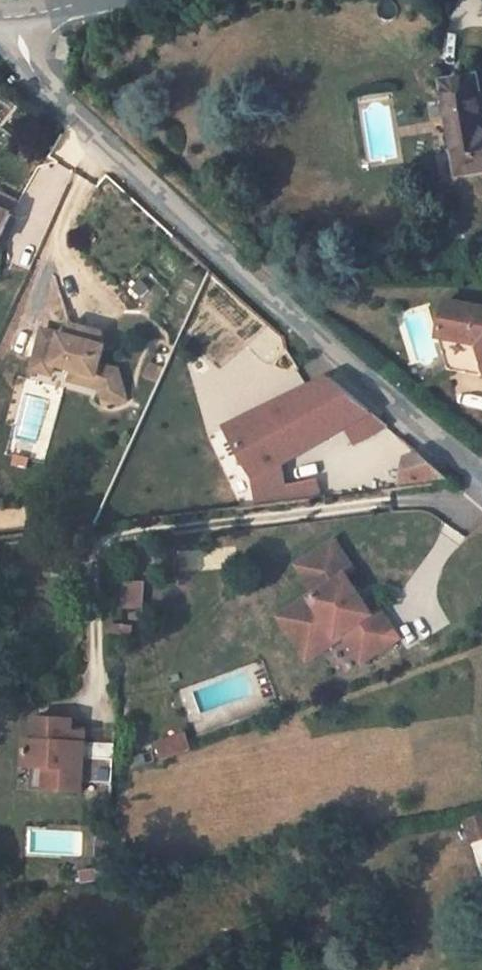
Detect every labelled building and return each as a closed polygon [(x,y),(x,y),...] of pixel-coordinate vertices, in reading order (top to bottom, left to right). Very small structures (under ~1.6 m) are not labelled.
[(73,39),(62,37),(57,58),(69,61),(73,39)] [(475,78),(443,83),(457,174),(481,170),(481,119),(475,78)] [(11,214),(17,202),(0,194),(0,209),(11,214)] [(11,214),(0,209),(0,241),(11,214)] [(439,337),(479,344),(481,356),(481,309),(445,302),(439,337)] [(74,338),(77,327),(72,325),(63,336),(74,338)] [(74,338),(63,336),(45,330),(37,360),(55,365),(75,370),(72,381),(102,389),(106,405),(126,399),(119,371),(100,366),(106,347),(102,334),(77,327),(74,338)] [(439,337),(449,371),(481,376),(481,356),(479,344),(439,337)] [(55,365),(37,360),(34,370),(52,375),(55,365)] [(150,364),(145,375),(159,381),(164,370),(150,364)] [(371,413),(330,378),(299,393),(320,429),(325,438),(346,426),(371,413)] [(320,429),(299,393),(228,427),(243,455),(255,476),(256,478),(281,463),(279,461),(274,452),(320,429)] [(387,426),(371,413),(346,426),(356,444),(387,426)] [(325,438),(320,429),(274,452),(279,461),(325,438)] [(405,459),(400,485),(447,479),(418,452),(405,459)] [(237,459),(242,478),(255,476),(243,455),(238,457),(237,459)] [(320,498),(317,481),(271,491),(272,492),(274,504),(320,498)] [(248,508),(274,504),(272,492),(245,495),(248,508)] [(355,569),(335,540),(298,564),(317,593),(294,608),(320,647),(342,632),(362,662),(399,637),(379,608),(371,613),(347,574),(355,569)] [(145,582),(127,581),(125,606),(144,608),(145,582)] [(320,647),(294,608),(280,618),(306,657),(320,647)] [(73,721),(36,719),(34,741),(26,741),(24,766),(32,767),(47,767),(45,790),(82,792),(82,782),(113,784),(114,759),(84,757),(85,743),(86,734),(72,734),(73,721)] [(185,734),(173,738),(178,754),(190,749),(185,734)] [(159,743),(164,759),(178,754),(173,738),(159,743)] [(115,746),(85,743),(84,757),(114,759),(115,746)] [(47,767),(32,767),(31,789),(45,790),(47,767)] [(466,823),(473,841),(481,838),(481,817),(466,823)] [(109,843),(98,842),(97,866),(107,867),(109,843)] [(80,875),(81,884),(106,880),(107,867),(97,866),(96,872),(80,875)]
